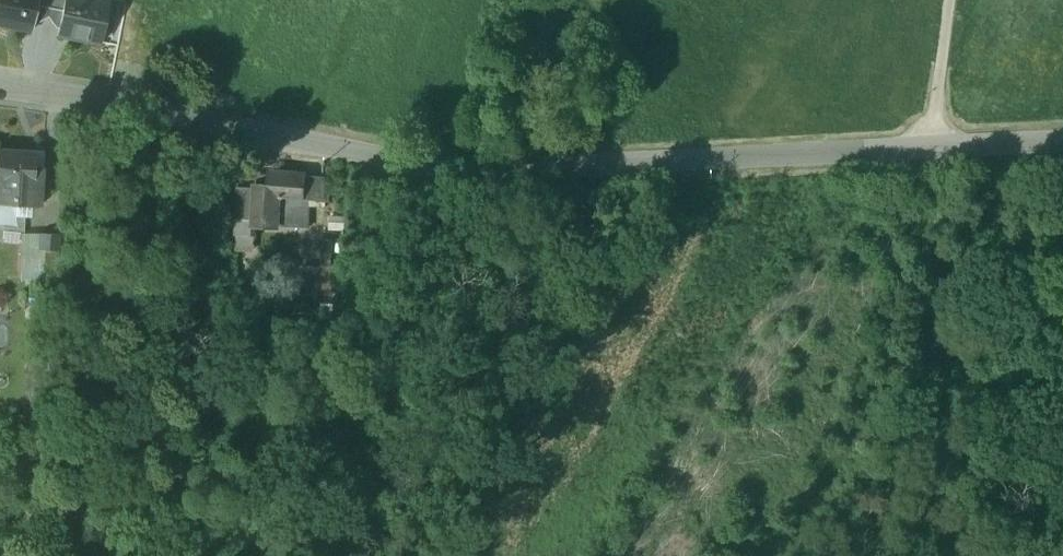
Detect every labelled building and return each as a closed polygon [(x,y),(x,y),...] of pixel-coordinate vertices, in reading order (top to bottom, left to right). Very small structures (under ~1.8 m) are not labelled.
[(32,31),(37,8),(38,0),(0,0),(0,24),(32,31)] [(37,8),(50,10),(52,0),(38,0),(37,8)] [(50,10),(63,12),(65,0),(52,0),(50,10)] [(63,12),(58,36),(101,44),(110,0),(65,0),(63,12)] [(0,150),(0,204),(25,206),(40,207),(43,169),(35,168),(36,152),(0,150)] [(305,178),(271,176),(270,189),(270,194),(286,196),(303,197),(304,197),(304,192),(305,178)] [(270,189),(255,189),(253,226),(278,227),(279,202),(286,196),(270,194),(270,189)] [(0,204),(0,228),(25,229),(25,206),(0,204)] [(41,234),(25,234),(24,281),(47,281),(48,274),(44,274),(45,250),(40,250),(41,234)] [(60,235),(41,234),(40,250),(45,250),(44,274),(48,274),(57,274),(58,251),(59,251),(60,235)]
